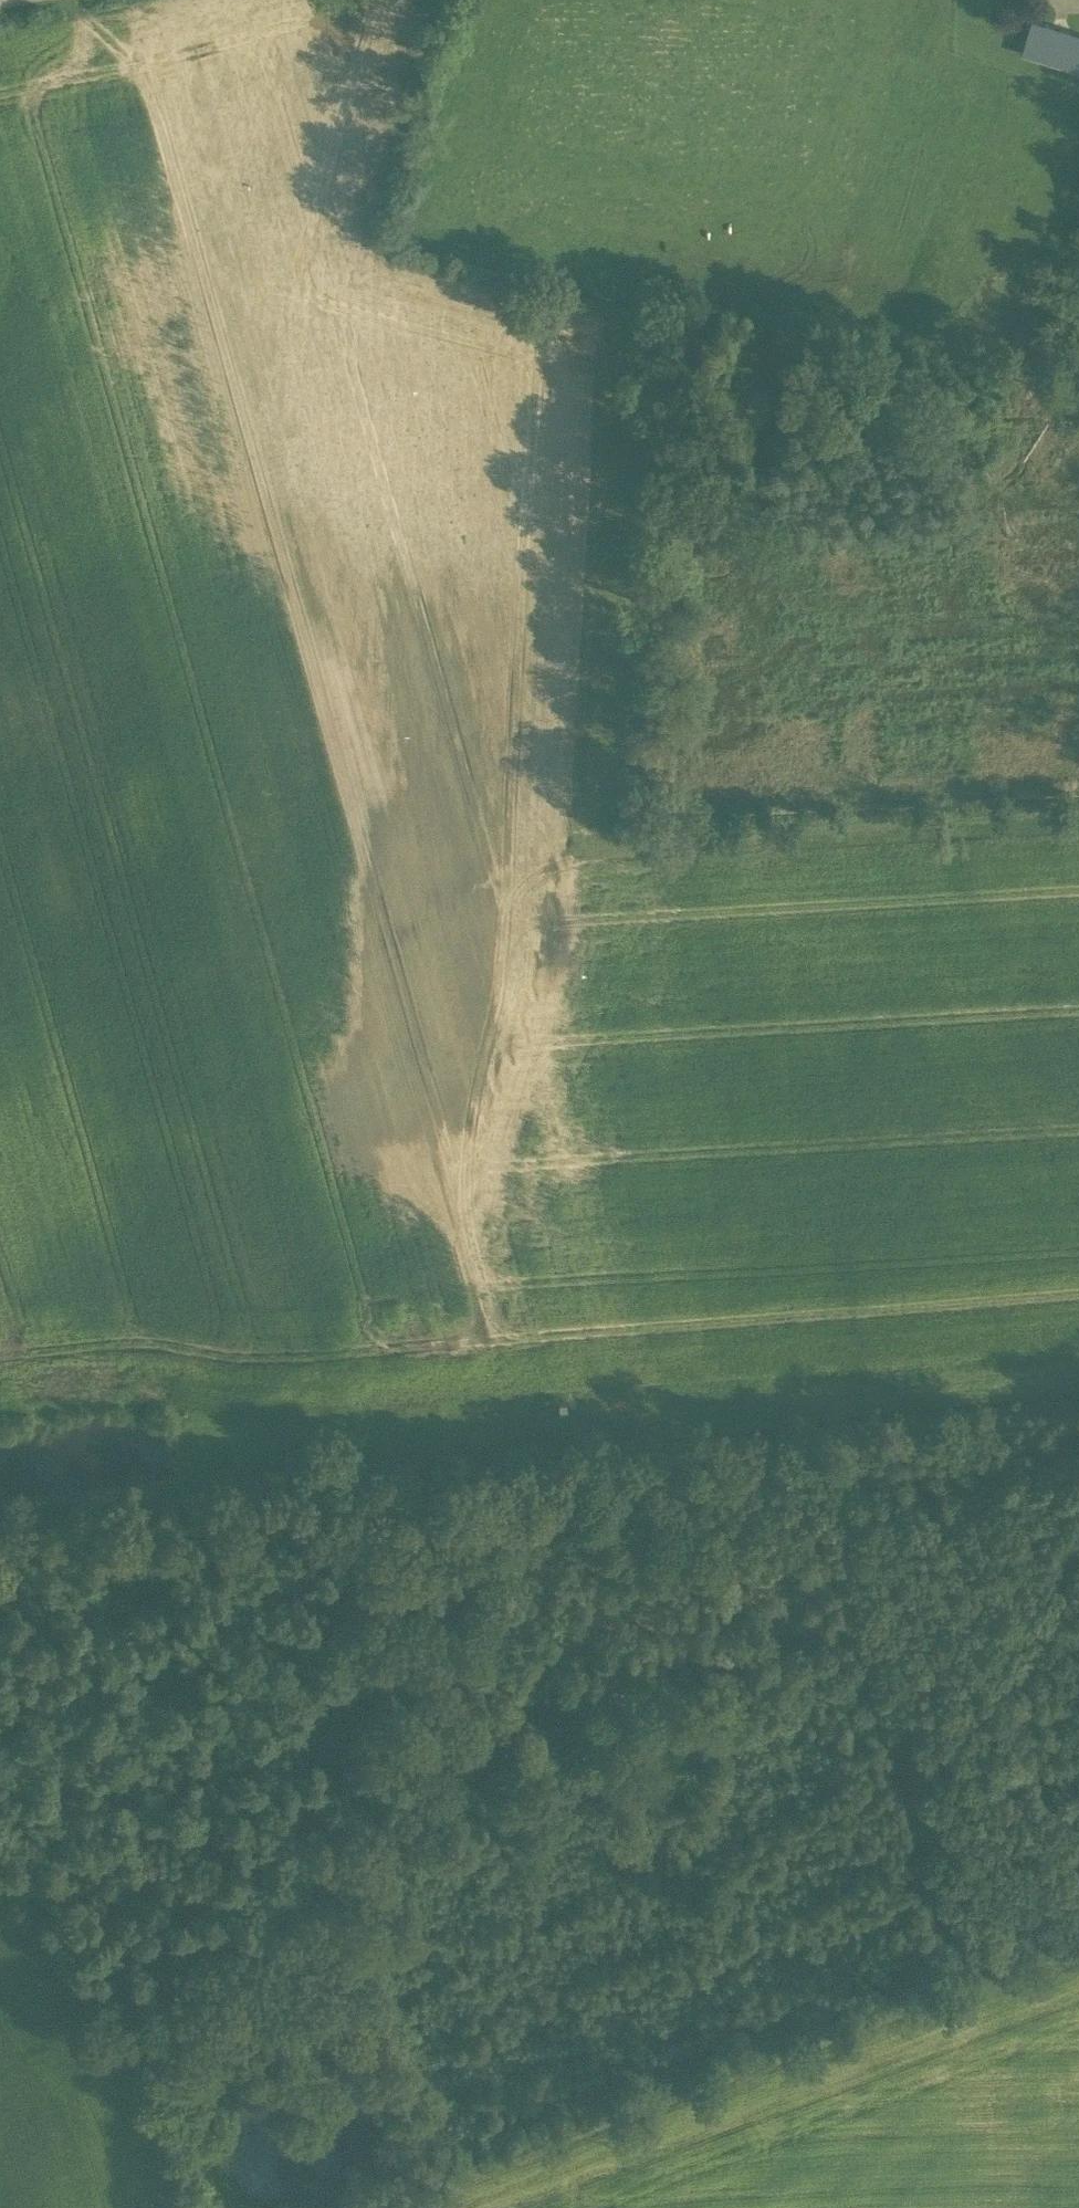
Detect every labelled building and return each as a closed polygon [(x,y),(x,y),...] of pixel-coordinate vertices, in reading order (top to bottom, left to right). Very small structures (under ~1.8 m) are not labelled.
[(1030,18),(1020,51),(1078,69),(1078,32),(1030,18)]
